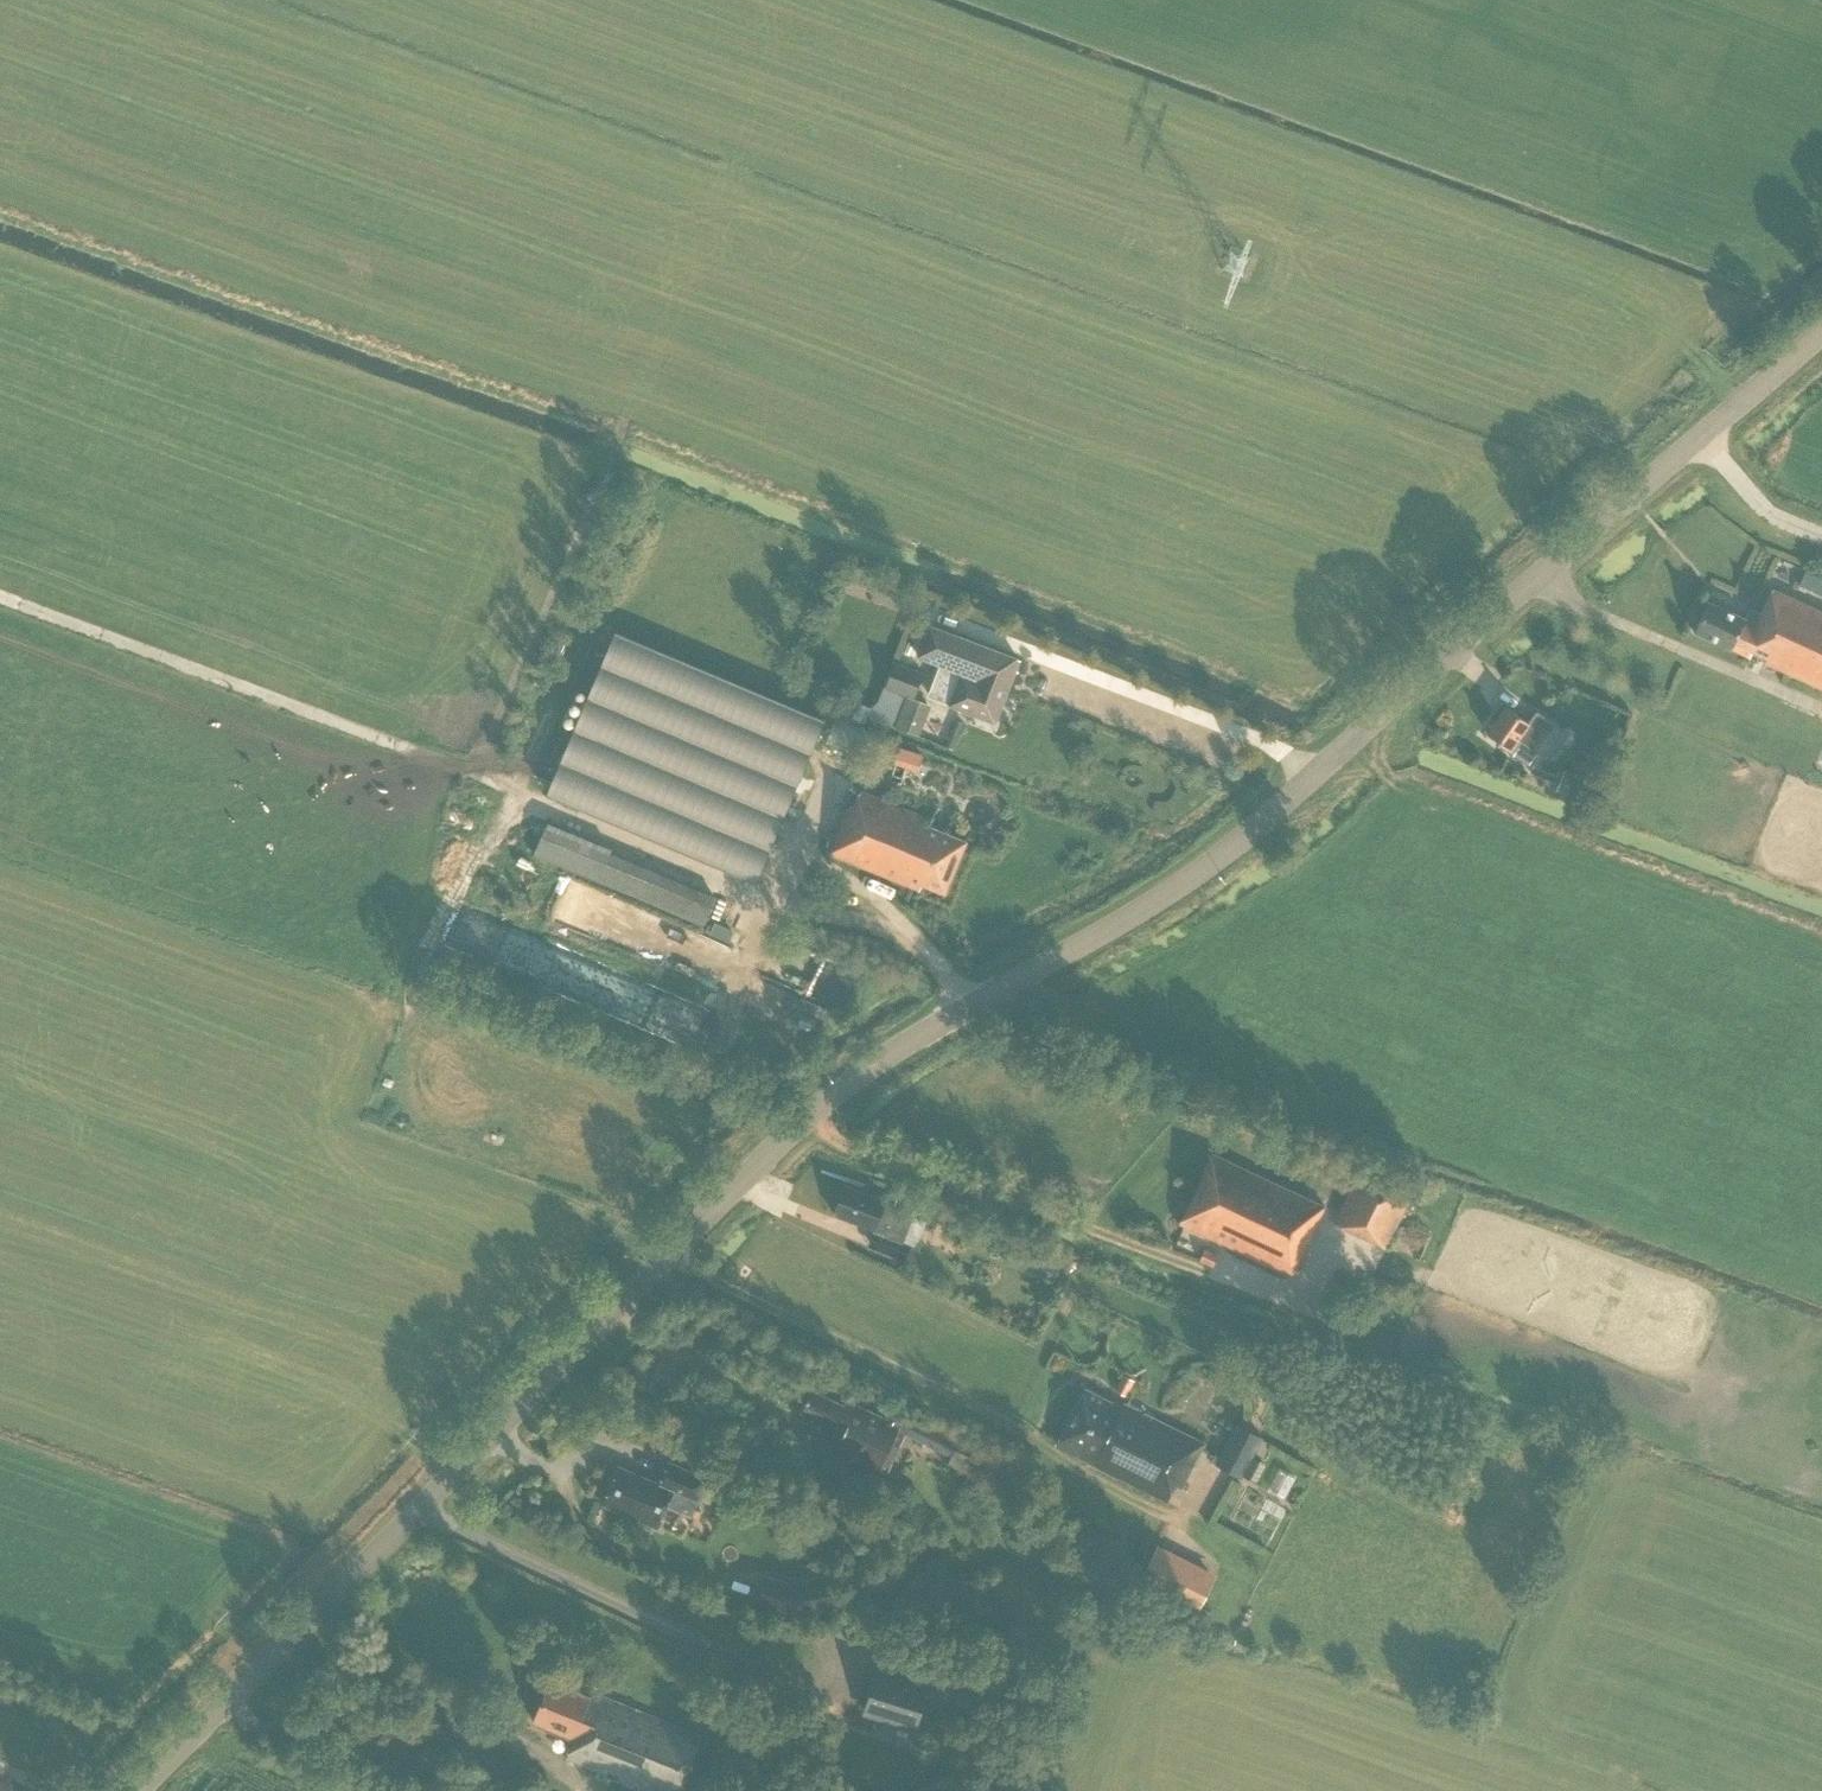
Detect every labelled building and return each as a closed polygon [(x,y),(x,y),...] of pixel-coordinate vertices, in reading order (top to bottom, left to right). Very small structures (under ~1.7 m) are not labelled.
[(1804,572),(1799,584),(1821,595),(1821,580),(1804,572)] [(1773,589),(1762,613),(1750,607),(1745,618),(1708,601),(1694,631),(1731,648),(1733,644),(1751,653),(1753,650),(1767,657),(1765,661),(1821,688),(1821,611),(1773,589)] [(996,721),(1019,659),(930,625),(919,656),(942,664),(931,695),(952,703),(951,704),(996,721)] [(617,632),(549,794),(755,881),(823,719),(617,632)] [(924,673),(897,662),(887,688),(884,687),(878,701),(871,707),(849,699),(842,715),(891,734),(894,727),(916,736),(923,718),(905,711),(911,696),(914,697),(924,673)] [(1526,766),(1537,751),(1556,725),(1533,708),(1525,719),(1506,706),(1487,733),(1509,748),(1507,752),(1526,766)] [(1566,771),(1558,792),(1587,804),(1595,783),(1566,771)] [(945,893),(966,841),(929,825),(932,819),(860,790),(852,809),(848,807),(837,834),(832,832),(827,844),(832,846),(829,853),(920,890),(922,883),(945,893)] [(548,821),(535,853),(598,879),(704,924),(716,895),(611,851),(612,848),(548,821)] [(866,953),(868,946),(862,944),(859,951),(866,953)] [(1214,1153),(1180,1223),(1292,1275),(1294,1272),(1298,1274),(1301,1269),(1296,1267),(1325,1206),(1214,1153)] [(1414,1190),(1362,1166),(1335,1223),(1387,1247),(1401,1216),(1416,1223),(1427,1201),(1412,1194),(1414,1190)] [(914,1214),(908,1212),(885,1204),(886,1200),(845,1185),(834,1213),(875,1229),(875,1230),(879,1232),(874,1246),(904,1258),(909,1243),(907,1242),(909,1235),(907,1234),(914,1214)] [(1247,1277),(1252,1266),(1219,1252),(1218,1255),(1205,1249),(1200,1259),(1213,1265),(1214,1264),(1247,1277)] [(1135,1380),(1123,1375),(1115,1391),(1126,1397),(1135,1380)] [(1013,1466),(973,1445),(975,1442),(907,1408),(899,1425),(850,1402),(848,1407),(812,1390),(802,1411),(808,1414),(806,1420),(835,1434),(828,1450),(876,1473),(897,1429),(952,1456),(947,1466),(960,1472),(965,1462),(1004,1482),(1013,1466)] [(1181,1486),(1204,1442),(1125,1404),(1123,1409),(1086,1390),(1058,1445),(1094,1463),(1093,1465),(1167,1501),(1176,1483),(1181,1486)] [(1242,1476),(1262,1438),(1237,1424),(1217,1462),(1242,1476)] [(1267,1463),(1254,1456),(1244,1475),(1257,1482),(1267,1463)] [(657,1526),(672,1491),(699,1502),(709,1478),(670,1462),(660,1484),(619,1466),(604,1503),(657,1526)] [(1215,1574),(1159,1546),(1152,1560),(1147,1557),(1137,1577),(1141,1579),(1139,1585),(1196,1614),(1215,1574)] [(877,1673),(865,1711),(915,1727),(927,1690),(946,1696),(952,1675),(918,1665),(912,1684),(877,1673)] [(597,1687),(603,1674),(594,1670),(588,1684),(597,1687)] [(704,1743),(699,1741),(702,1736),(593,1691),(590,1698),(550,1682),(535,1722),(575,1738),(567,1758),(648,1790),(678,1790),(697,1747),(702,1749),(704,1743)] [(74,1715),(76,1708),(69,1706),(67,1713),(74,1715)] [(844,1765),(842,1748),(821,1750),(823,1768),(844,1765)]
